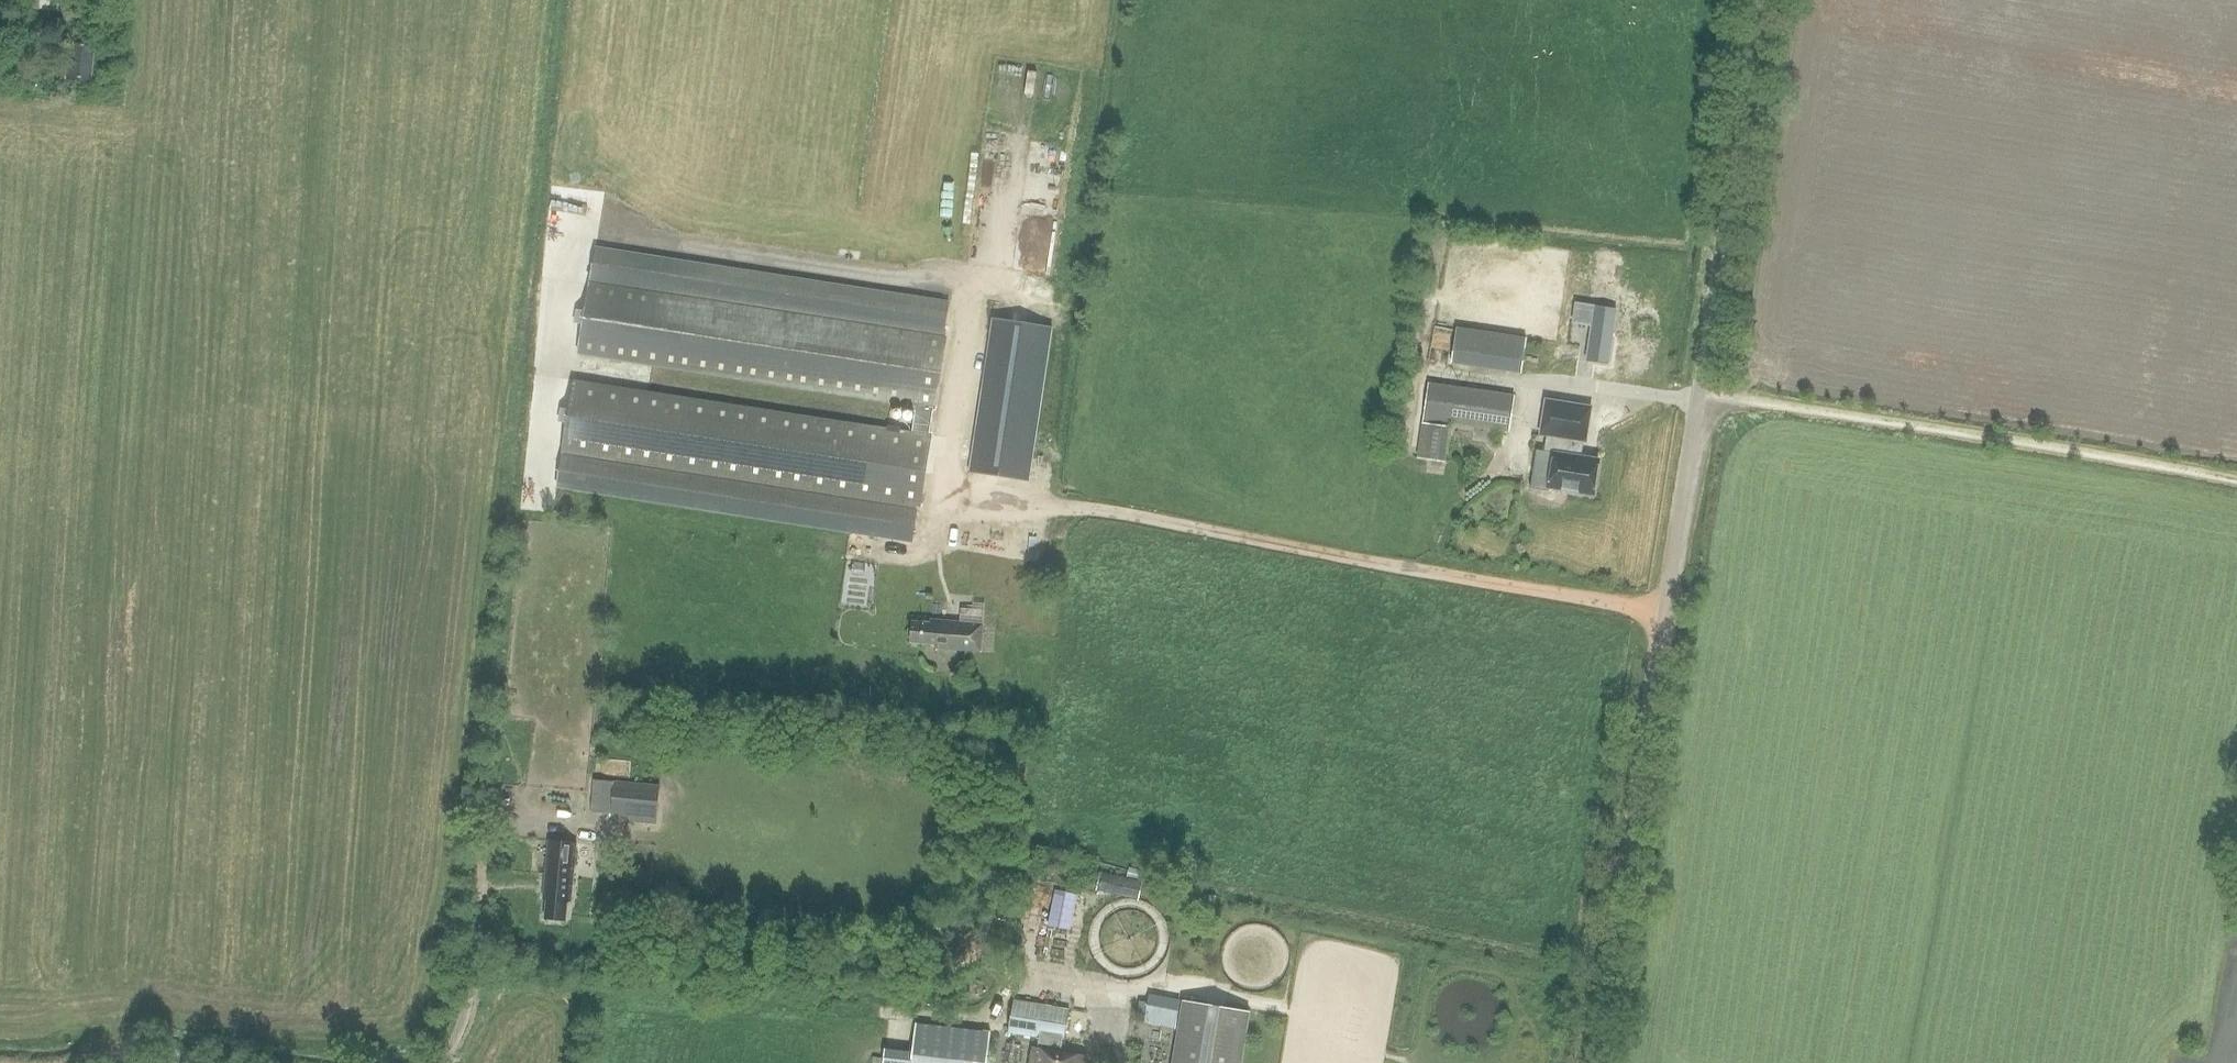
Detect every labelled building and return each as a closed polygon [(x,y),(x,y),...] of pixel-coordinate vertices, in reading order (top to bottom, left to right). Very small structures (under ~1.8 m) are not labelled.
[(10,18),(75,25),(73,42),(70,42),(66,77),(90,79),(94,44),(91,44),(92,27),(96,28),(97,13),(68,10),(69,0),(12,0),(10,18)] [(912,431),(935,434),(955,303),(590,249),(574,353),(909,408),(907,414),(914,415),(912,431)] [(1591,326),(1586,361),(1609,365),(1618,308),(1576,302),(1573,323),(1591,326)] [(1053,327),(993,318),(970,472),(1030,481),(1053,327)] [(1522,374),(1527,338),(1457,327),(1451,364),(1522,374)] [(553,485),(914,542),(919,508),(923,508),(935,434),(912,431),(570,378),(553,485)] [(1511,431),(1516,396),(1431,383),(1419,459),(1446,463),(1451,423),(1483,428),(1500,429),(1511,431)] [(1588,443),(1594,407),(1545,399),(1540,436),(1549,437),(1547,452),(1556,453),(1551,487),(1595,494),(1601,459),(1581,456),(1583,443),(1588,443)] [(981,650),(983,623),(932,619),(932,622),(915,620),(913,642),(935,645),(935,646),(981,650)] [(658,823),(661,785),(595,780),(592,812),(612,813),(612,820),(658,823)] [(572,901),(574,876),(572,876),(573,858),(576,858),(577,842),(550,839),(544,899),(547,899),(546,918),(566,920),(568,901),(572,901)] [(1143,869),(1130,866),(1128,877),(1141,880),(1143,869)] [(1078,927),(1082,891),(1059,888),(1054,925),(1078,927)] [(1184,1000),(1184,998),(1158,994),(1156,1009),(1141,1006),(1139,1020),(1153,1023),(1147,1059),(1171,1062),(1173,1062),(1184,1000)] [(1046,1027),(1073,1033),(1078,1008),(1022,996),(1015,1031),(1044,1037),(1046,1027)] [(1252,1011),(1184,1000),(1173,1062),(1244,1062),(1252,1011)] [(992,1033),(916,1024),(912,1062),(988,1062),(992,1033)] [(1008,1062),(1026,1062),(1028,1044),(1011,1041),(1008,1062)] [(1087,1055),(1034,1047),(1031,1062),(1085,1062),(1087,1055)]
